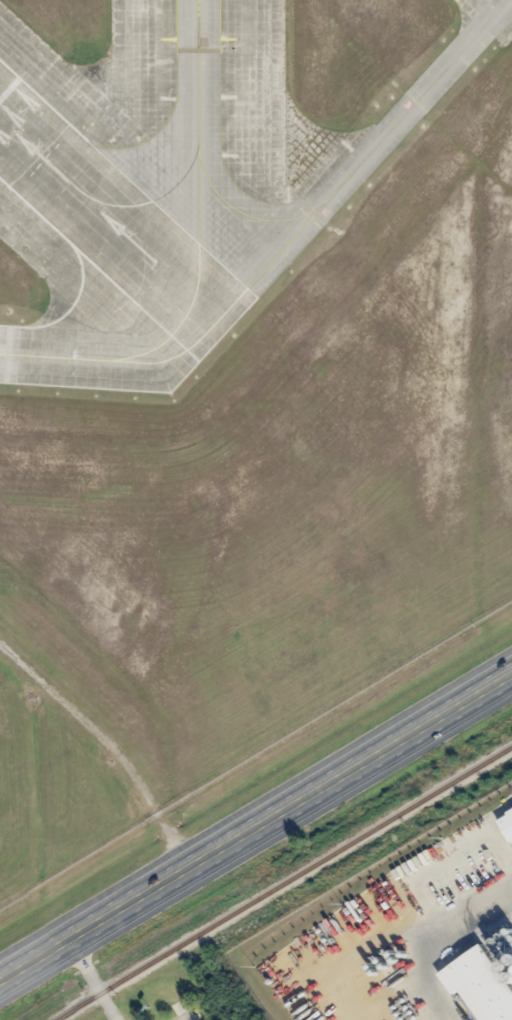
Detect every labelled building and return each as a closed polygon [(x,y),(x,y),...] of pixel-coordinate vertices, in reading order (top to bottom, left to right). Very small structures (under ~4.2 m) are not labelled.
[(499,819),(511,843),(511,813),(499,819)] [(487,944),(441,973),(454,995),(463,989),(483,1019),(511,1019),(511,983),(487,944)]
